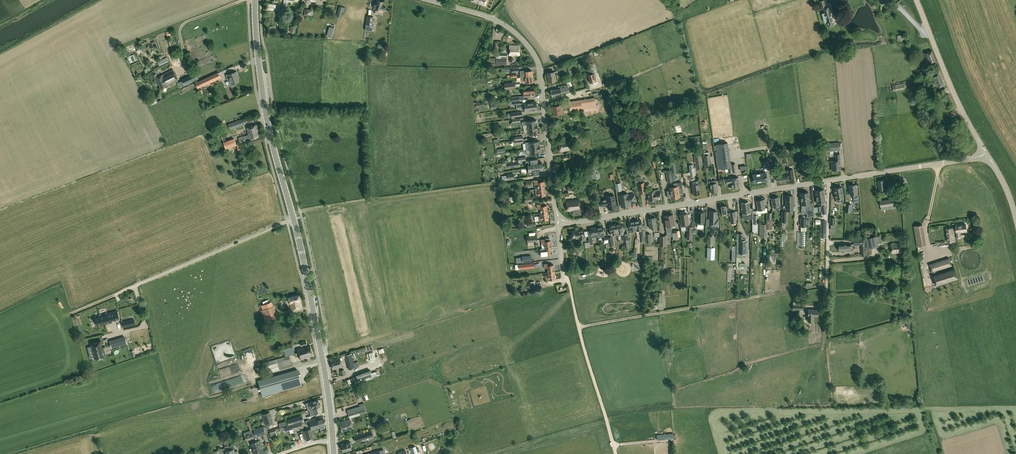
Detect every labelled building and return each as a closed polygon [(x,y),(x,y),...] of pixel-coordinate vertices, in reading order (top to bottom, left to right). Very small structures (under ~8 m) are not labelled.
[(377,9),(384,11),(385,7),(382,6),(384,2),(377,0),(376,4),(375,4),(374,8),(375,8),(374,12),(376,13),(377,9)] [(829,7),(826,8),(824,0),(820,1),(823,9),(824,9),(830,26),(834,25),(829,7)] [(314,11),(305,9),(304,16),(313,17),(314,11)] [(520,45),(509,45),(509,56),(520,56),(520,45)] [(922,57),(925,66),(928,65),(938,61),(933,49),(923,53),(924,56),(922,57)] [(159,61),(161,65),(170,61),(168,57),(159,61)] [(496,63),(496,66),(506,67),(506,64),(506,58),(496,58),(496,63)] [(588,64),(590,71),(593,70),(594,73),(597,72),(594,63),(588,64)] [(155,73),(152,75),(155,81),(157,80),(161,89),(178,81),(173,70),(158,76),(157,73),(155,73)] [(593,70),(590,71),(587,72),(588,75),(590,82),(596,81),(594,73),(593,70)] [(226,75),(230,85),(230,86),(232,87),(233,87),(234,86),(235,85),(235,84),(235,83),(239,81),(237,75),(238,75),(236,71),(228,74),(226,75)] [(944,85),(939,71),(934,73),(935,75),(933,76),(934,78),(932,79),(936,88),(939,87),(939,88),(945,85),(944,85)] [(218,72),(195,83),(198,88),(221,77),(218,72)] [(547,73),(548,82),(556,81),(555,78),(557,78),(557,74),(555,74),(554,72),(547,73)] [(182,80),(184,85),(198,79),(196,73),(182,79),(182,80)] [(893,91),(905,89),(904,83),(892,85),(893,91)] [(552,96),(562,94),(561,93),(569,92),(568,84),(560,86),(560,88),(551,90),(552,96)] [(155,97),(148,100),(151,105),(157,102),(155,97)] [(595,98),(581,100),(582,110),(583,112),(596,110),(595,98)] [(582,110),(581,100),(568,102),(569,109),(570,112),(571,112),(575,111),(582,110)] [(562,113),(564,112),(563,104),(561,105),(552,106),(554,114),(562,113)] [(229,124),(228,124),(230,130),(241,126),(240,120),(239,120),(229,124)] [(523,128),(537,127),(536,124),(536,120),(526,121),(522,121),(523,125),(523,128)] [(249,135),(244,136),(245,139),(249,138),(250,139),(260,136),(257,125),(246,128),(249,135)] [(538,134),(537,127),(523,128),(523,132),(528,131),(528,135),(538,134)] [(226,148),(237,145),(234,138),(224,142),(226,148)] [(525,142),(526,149),(539,147),(538,140),(525,142)] [(568,140),(558,142),(560,151),(570,149),(568,140)] [(728,168),(728,172),(728,173),(736,172),(735,164),(730,164),(727,142),(716,144),(717,151),(715,152),(718,171),(721,171),(721,169),(725,168),(728,168)] [(829,143),(830,151),(840,150),(839,142),(829,143)] [(540,154),(539,147),(525,149),(526,153),(530,152),(531,156),(540,154)] [(831,160),(832,170),(841,169),(840,160),(840,154),(839,154),(835,154),(836,160),(831,160)] [(696,169),(703,168),(701,155),(694,156),(696,169)] [(788,178),(793,177),(792,169),(786,170),(786,172),(776,174),(777,181),(789,179),(788,178)] [(766,173),(753,175),(754,182),(767,180),(766,173)] [(731,182),(732,188),(740,187),(738,177),(731,178),(725,179),(725,183),(731,182)] [(538,189),(544,188),(543,181),(538,181),(538,180),(534,180),(535,186),(538,186),(538,189)] [(711,192),(718,191),(717,183),(716,180),(709,181),(710,184),(711,192)] [(878,181),(879,189),(880,193),(887,192),(886,188),(885,180),(878,181)] [(676,186),(674,187),(675,198),(680,197),(679,190),(682,189),(681,182),(676,183),(676,186)] [(700,193),(699,184),(692,185),(693,194),(700,193)] [(855,198),(858,197),(857,193),(856,184),(848,186),(850,194),(855,194),(855,198)] [(675,198),(674,187),(669,188),(670,191),(667,191),(668,198),(671,198),(675,198)] [(841,187),(834,188),(836,199),(841,198),(841,201),(843,201),(843,198),(841,187)] [(545,195),(544,188),(538,189),(538,191),(535,192),(536,196),(545,195)] [(661,198),(660,191),(659,189),(655,190),(647,191),(649,200),(657,199),(661,198)] [(806,211),(807,215),(813,214),(813,208),(813,207),(811,207),(810,203),(808,192),(804,193),(805,202),(806,208),(807,211),(806,211)] [(636,201),(634,194),(628,195),(628,194),(620,195),(621,206),(630,205),(629,201),(631,201),(636,201)] [(614,195),(606,196),(606,199),(600,200),(601,206),(605,205),(607,204),(608,209),(616,207),(614,195)] [(774,206),(775,209),(780,208),(780,206),(779,197),(771,198),(773,207),(774,206)] [(567,211),(573,210),(573,215),(581,214),(579,199),(566,201),(567,211)] [(764,199),(757,201),(758,210),(765,209),(764,199)] [(882,211),(893,209),(892,199),(880,200),(882,211)] [(743,213),(744,218),(751,217),(751,216),(753,215),(752,212),(752,209),(750,209),(749,202),(741,203),(743,213)] [(540,209),(541,213),(547,212),(546,205),(541,206),(541,204),(537,204),(537,209),(540,209)] [(726,206),(720,207),(721,214),(725,214),(725,216),(730,215),(730,213),(728,213),(726,206)] [(718,227),(719,222),(718,222),(718,220),(717,220),(717,212),(710,211),(709,226),(718,227)] [(547,212),(541,213),(541,215),(538,216),(539,221),(548,219),(547,212)] [(738,214),(737,212),(730,213),(730,215),(731,223),(736,222),(735,216),(738,216),(737,214),(738,214)] [(682,225),(689,224),(687,213),(680,214),(682,225)] [(648,219),(649,228),(653,227),(654,231),(657,231),(657,227),(655,217),(648,219)] [(645,236),(645,230),(642,230),(641,227),(642,227),(642,225),(641,220),(635,221),(636,228),(636,231),(640,230),(641,236),(641,241),(644,240),(646,240),(645,236)] [(636,231),(636,228),(635,221),(628,222),(629,227),(626,227),(627,234),(630,233),(630,232),(636,231)] [(616,224),(617,233),(617,234),(624,233),(623,230),(622,223),(616,224)] [(956,228),(953,228),(946,228),(947,232),(947,236),(953,236),(953,231),(956,230),(957,235),(960,235),(960,232),(962,231),(963,231),(963,232),(966,231),(966,230),(967,230),(966,224),(956,225),(956,228)] [(603,226),(597,227),(598,237),(605,236),(604,233),(603,226)] [(589,240),(590,244),(593,244),(592,238),(598,237),(597,227),(590,228),(591,230),(592,235),(592,236),(588,237),(589,240)] [(584,229),(577,230),(579,237),(579,240),(586,239),(586,236),(585,236),(584,229)] [(736,254),(736,257),(746,257),(746,240),(743,240),(743,234),(738,234),(738,254),(737,254),(736,254)] [(879,247),(878,243),(877,236),(866,238),(868,249),(879,247)] [(545,244),(545,248),(551,248),(550,240),(550,238),(545,238),(545,239),(541,239),(541,244),(545,244)] [(854,240),(854,245),(861,245),(862,255),(866,255),(865,244),(865,239),(854,240)] [(889,245),(889,247),(891,247),(892,254),(902,253),(901,241),(891,242),(891,245),(889,245)] [(714,259),(715,247),(707,247),(707,259),(714,259)] [(543,256),(552,255),(551,248),(545,248),(540,249),(541,256),(543,256)] [(949,258),(929,264),(932,271),(952,265),(949,258)] [(548,272),(554,272),(553,264),(548,265),(548,263),(544,264),(544,268),(547,268),(548,272)] [(955,269),(933,276),(936,285),(958,278),(955,269)] [(555,279),(554,272),(548,272),(548,275),(545,275),(546,280),(555,279)] [(533,284),(530,285),(521,287),(522,293),(534,289),(533,284)] [(299,294),(288,297),(289,303),(290,303),(291,309),(301,307),(300,300),(301,300),(299,294)] [(263,310),(261,310),(265,321),(278,317),(273,306),(271,301),(262,305),(263,310)] [(84,317),(88,316),(88,315),(93,314),(92,310),(91,310),(91,309),(86,311),(82,312),(79,312),(79,313),(80,318),(81,318),(84,317)] [(808,309),(807,321),(813,321),(813,316),(818,316),(818,309),(808,309)] [(97,318),(95,319),(97,325),(99,325),(110,322),(109,320),(115,319),(119,318),(118,311),(117,311),(107,314),(108,315),(105,316),(97,318)] [(95,358),(100,357),(100,356),(103,355),(101,350),(103,350),(103,347),(101,347),(100,345),(102,344),(101,340),(91,343),(95,358)] [(295,353),(294,354),(295,357),(299,355),(300,359),(313,355),(310,345),(307,346),(302,347),(297,349),(298,352),(295,353)] [(283,349),(285,356),(289,355),(294,354),(295,353),(293,347),(283,349)] [(354,362),(351,353),(345,355),(349,370),(359,367),(357,362),(354,362)] [(266,359),(269,370),(286,366),(283,354),(266,359)] [(340,357),(330,360),(333,370),(342,367),(340,360),(340,357)] [(297,369),(258,381),(262,395),(301,384),(297,369)] [(356,376),(359,383),(373,378),(370,370),(356,375),(356,376)] [(317,407),(320,406),(318,400),(309,402),(306,403),(308,409),(310,409),(312,408),(314,408),(314,407),(317,407)] [(347,410),(349,416),(366,411),(365,405),(364,403),(359,404),(360,406),(347,410)] [(311,415),(316,414),(316,415),(322,413),(320,406),(317,407),(314,407),(314,408),(312,408),(313,411),(310,412),(311,415)] [(270,412),(262,414),(265,425),(273,423),(270,412)] [(301,421),(300,416),(288,419),(289,425),(301,421)] [(317,424),(318,428),(320,427),(325,426),(323,416),(315,418),(316,420),(317,424)] [(312,430),(318,428),(317,424),(316,420),(315,418),(312,419),(309,420),(305,421),(306,424),(310,423),(312,430)] [(339,422),(343,432),(353,428),(350,419),(339,422)] [(264,428),(263,428),(263,427),(253,430),(254,431),(254,432),(253,432),(254,437),(255,441),(259,452),(263,451),(260,442),(258,436),(261,435),(266,434),(264,428)] [(244,435),(246,441),(250,440),(251,442),(254,453),(259,452),(255,441),(254,437),(253,432),(244,435)] [(350,442),(349,442),(342,444),(344,452),(352,449),(351,447),(352,446),(351,442),(350,442)] [(228,446),(228,444),(225,445),(226,448),(223,449),(220,450),(221,453),(231,453),(228,446)] [(228,446),(231,453),(239,453),(238,451),(235,451),(234,449),(235,448),(234,444),(228,446)]
